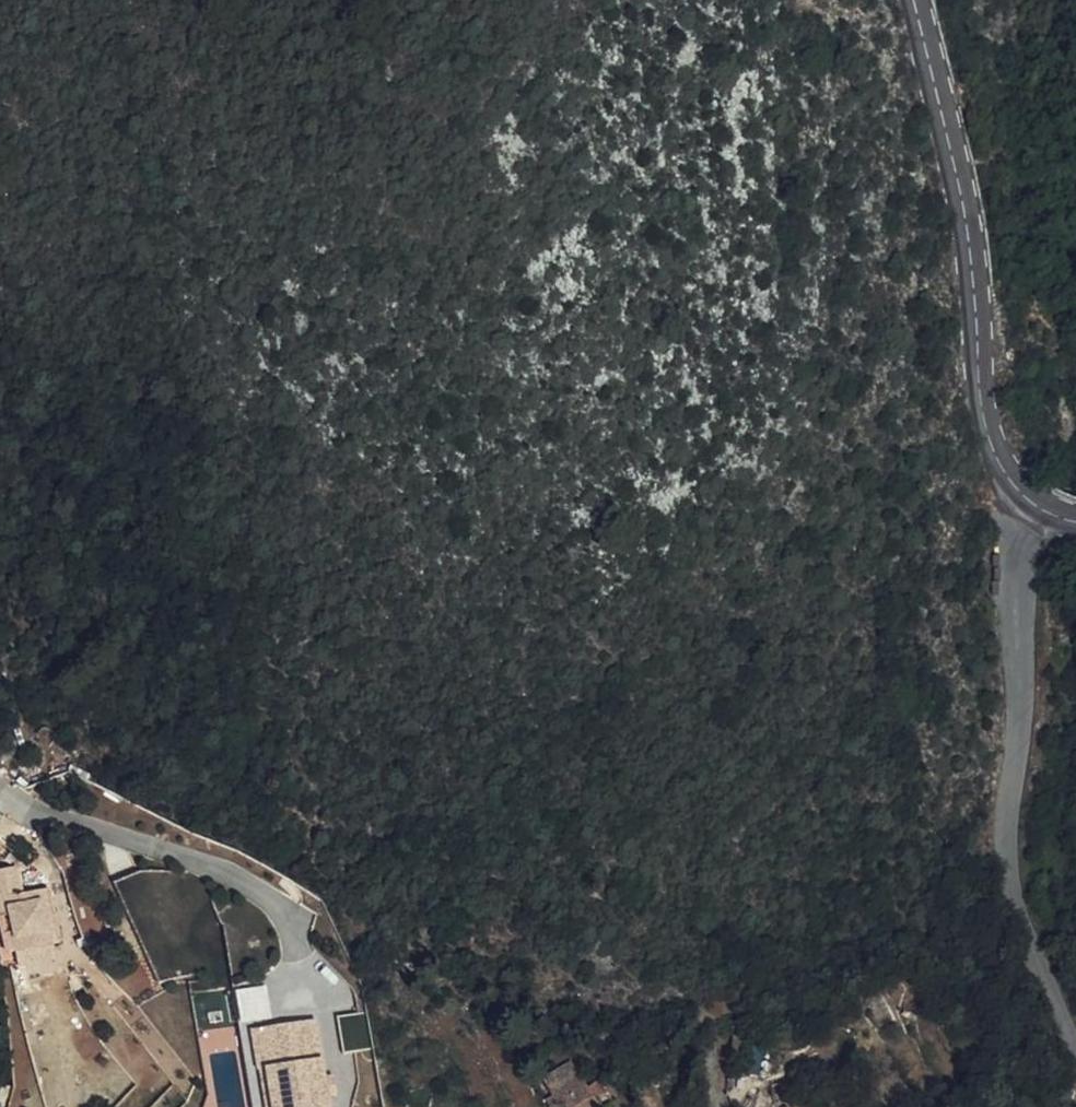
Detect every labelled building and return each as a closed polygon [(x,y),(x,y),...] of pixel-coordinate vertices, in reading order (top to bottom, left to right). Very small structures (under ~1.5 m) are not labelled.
[(0,883),(0,929),(17,926),(9,903),(13,902),(7,882),(0,883)] [(0,929),(0,943),(20,939),(17,926),(0,929)] [(541,1065),(523,1075),(534,1098),(544,1093),(566,1083),(560,1069),(547,1075),(541,1065)] [(566,1083),(544,1093),(551,1106),(570,1106),(579,1102),(568,1082),(566,1083)]
